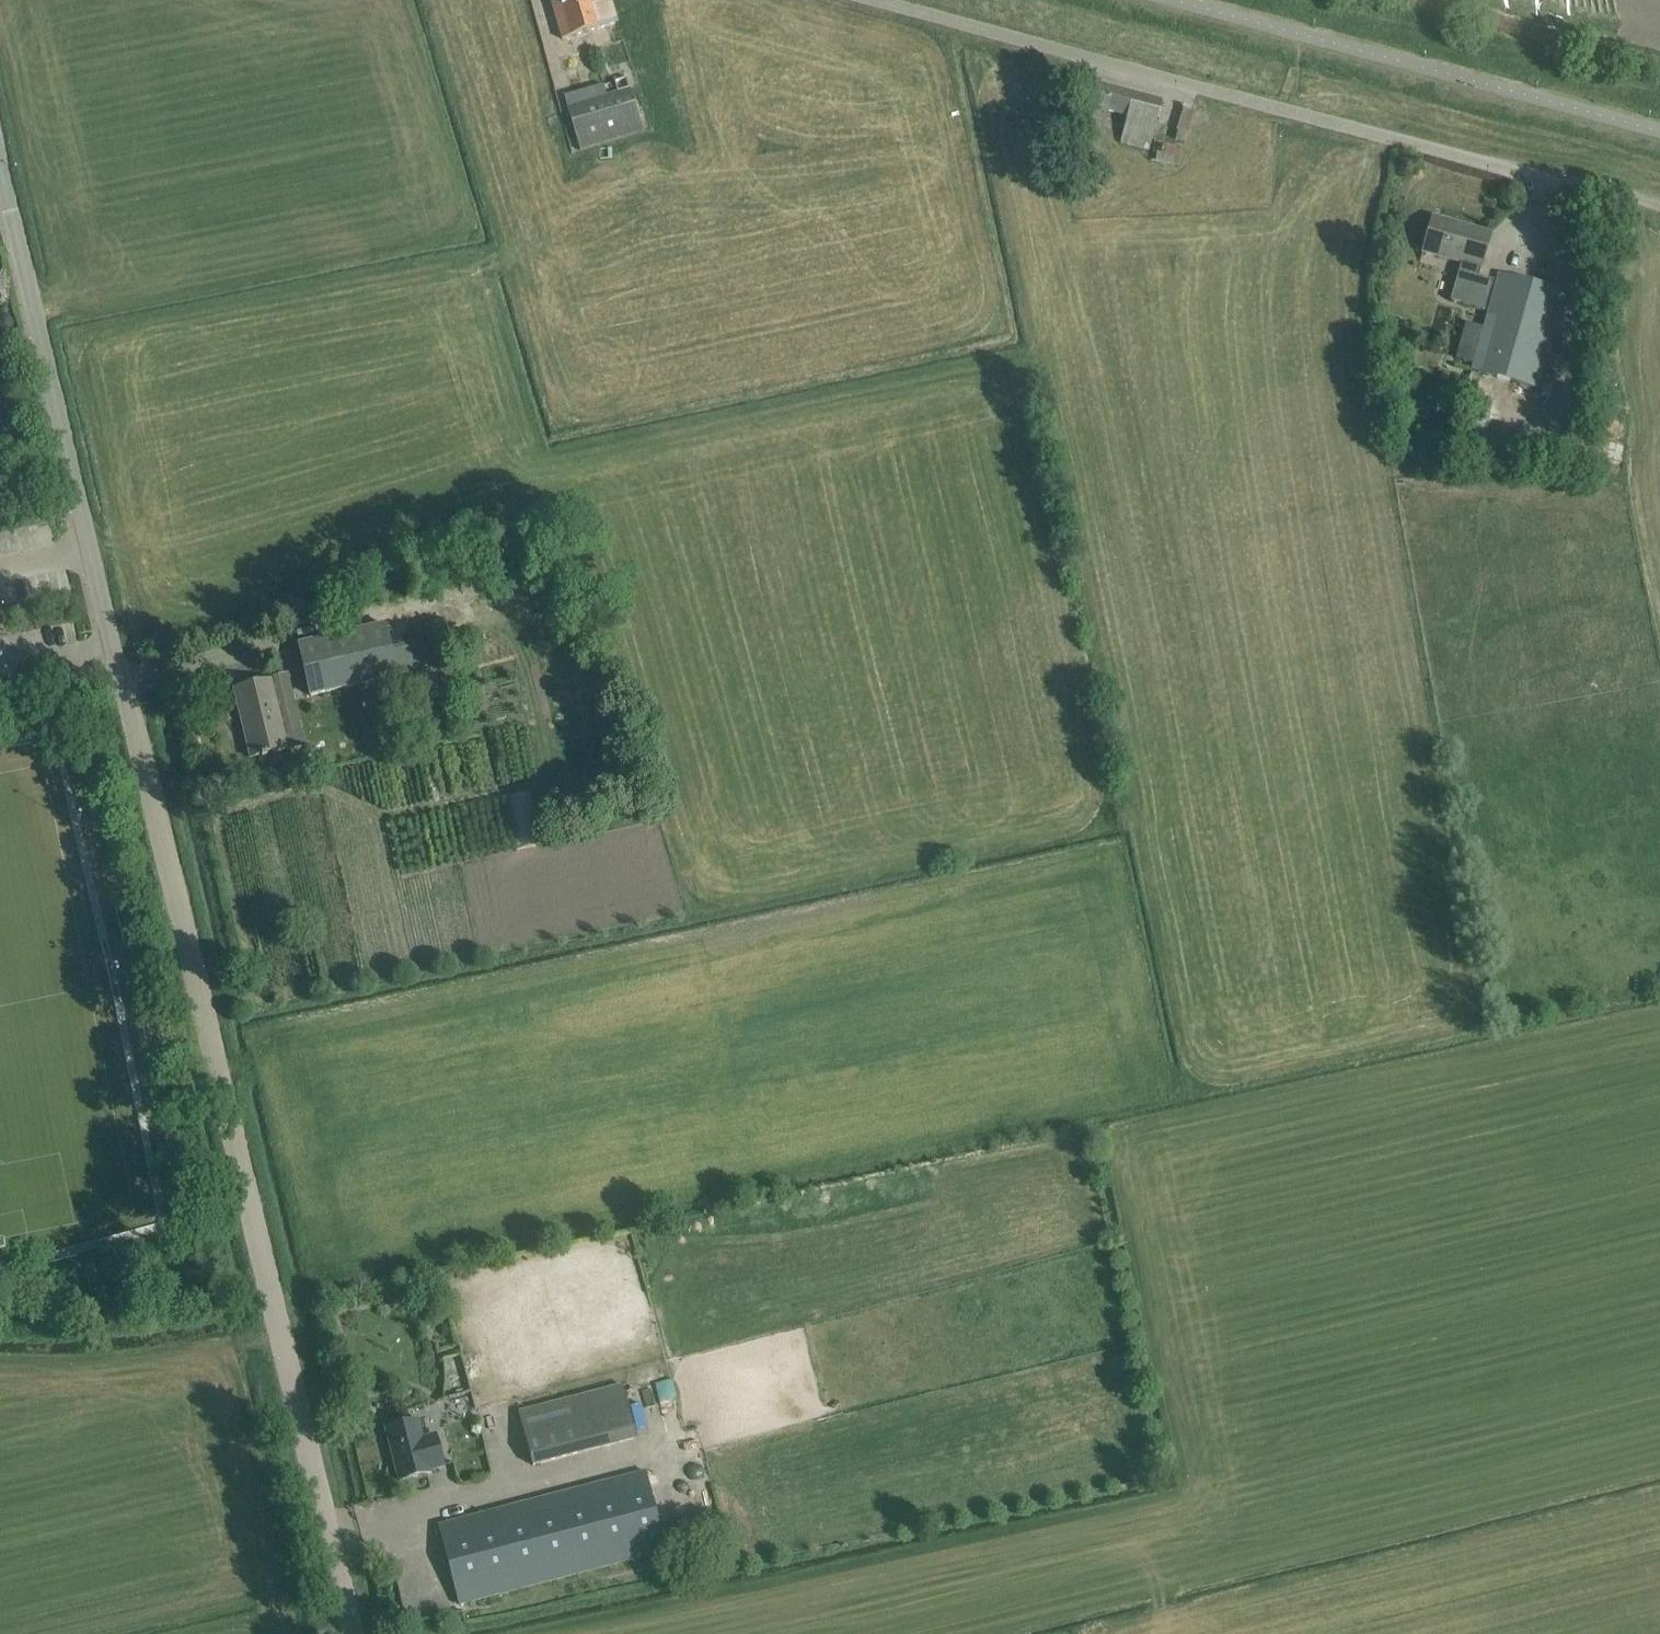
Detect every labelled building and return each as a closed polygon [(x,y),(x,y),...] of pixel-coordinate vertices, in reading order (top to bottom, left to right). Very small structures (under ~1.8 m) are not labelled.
[(557,20),(562,39),(616,24),(609,1),(591,6),(589,0),(551,0),(557,20)] [(603,84),(564,96),(580,149),(580,150),(631,135),(644,132),(630,87),(606,95),(603,84)] [(1096,84),(1090,107),(1127,117),(1120,142),(1148,149),(1161,101),(1096,84)] [(1152,160),(1178,166),(1181,147),(1155,142),(1152,160)] [(1452,300),(1486,310),(1494,280),(1479,276),(1491,233),(1433,217),(1423,252),(1463,263),(1452,300)] [(1494,294),(1472,369),(1538,388),(1546,358),(1559,312),(1565,291),(1500,273),(1494,294)] [(1433,430),(1428,441),(1446,448),(1450,437),(1433,430)] [(385,622),(298,643),(310,698),(398,677),(391,647),(385,622)] [(424,639),(391,647),(398,677),(431,670),(424,639)] [(288,674),(273,678),(274,679),(290,745),(291,749),(305,745),(288,674)] [(269,756),(268,751),(290,745),(274,679),(234,689),(250,758),(262,755),(262,757),(269,756)] [(410,697),(430,697),(431,687),(410,686),(410,697)] [(518,1412),(532,1465),(636,1439),(622,1385),(518,1412)] [(418,1420),(386,1428),(400,1480),(431,1472),(431,1470),(444,1466),(435,1435),(422,1438),(418,1420)] [(700,1450),(694,1452),(702,1479),(708,1477),(700,1450)] [(645,1471),(438,1525),(459,1604),(665,1551),(645,1471)]
